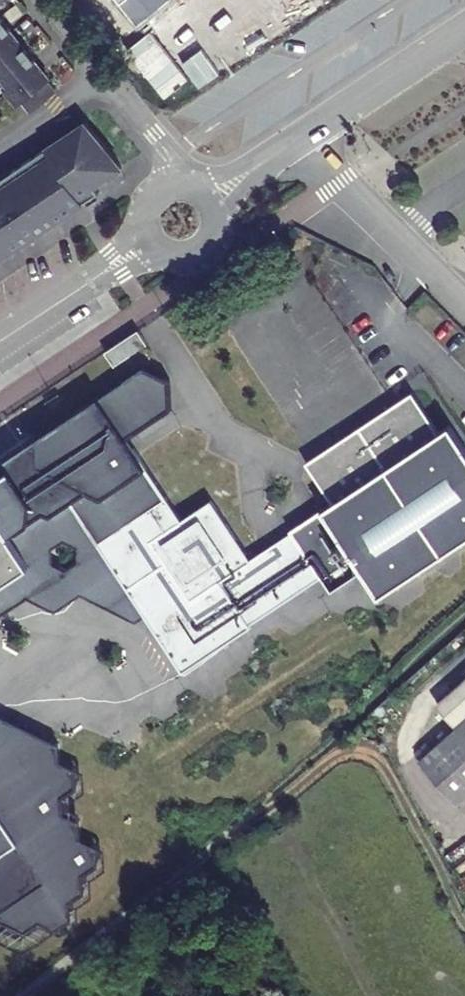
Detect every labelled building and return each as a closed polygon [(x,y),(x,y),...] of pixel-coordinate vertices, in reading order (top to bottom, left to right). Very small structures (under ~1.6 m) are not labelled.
[(12,87),(8,91),(20,106),(26,102),(35,111),(58,92),(50,82),(53,80),(38,62),(39,61),(28,48),(27,48),(13,31),(14,30),(4,17),(3,18),(0,14),(0,73),(12,87)] [(17,249),(16,248),(13,243),(20,239),(23,243),(28,240),(29,242),(101,193),(97,186),(125,168),(89,122),(0,181),(0,261),(17,249)] [(20,239),(13,243),(16,248),(23,243),(20,239)] [(139,339),(133,330),(103,350),(109,359),(139,339)] [(367,366),(303,406),(320,434),(384,394),(367,366)] [(0,475),(0,495),(44,557),(0,585),(0,611),(1,612),(28,593),(58,606),(82,590),(133,621),(143,616),(178,673),(193,664),(78,489),(131,450),(123,442),(169,414),(168,380),(138,367),(32,437),(34,452),(0,475)] [(78,489),(193,664),(360,555),(383,587),(464,535),(464,422),(448,430),(421,386),(316,456),(343,498),(261,549),(223,489),(193,511),(145,439),(131,450),(78,489)] [(44,557),(0,495),(0,585),(44,557)] [(440,708),(456,726),(464,718),(464,686),(440,708)] [(19,950),(70,917),(69,899),(80,893),(78,872),(94,863),(92,846),(77,836),(78,818),(60,809),(60,793),(75,784),(74,764),(58,756),(57,738),(42,733),(33,737),(18,729),(18,719),(2,712),(0,713),(0,940),(19,950)] [(464,800),(464,727),(422,764),(459,805),(464,800)]
